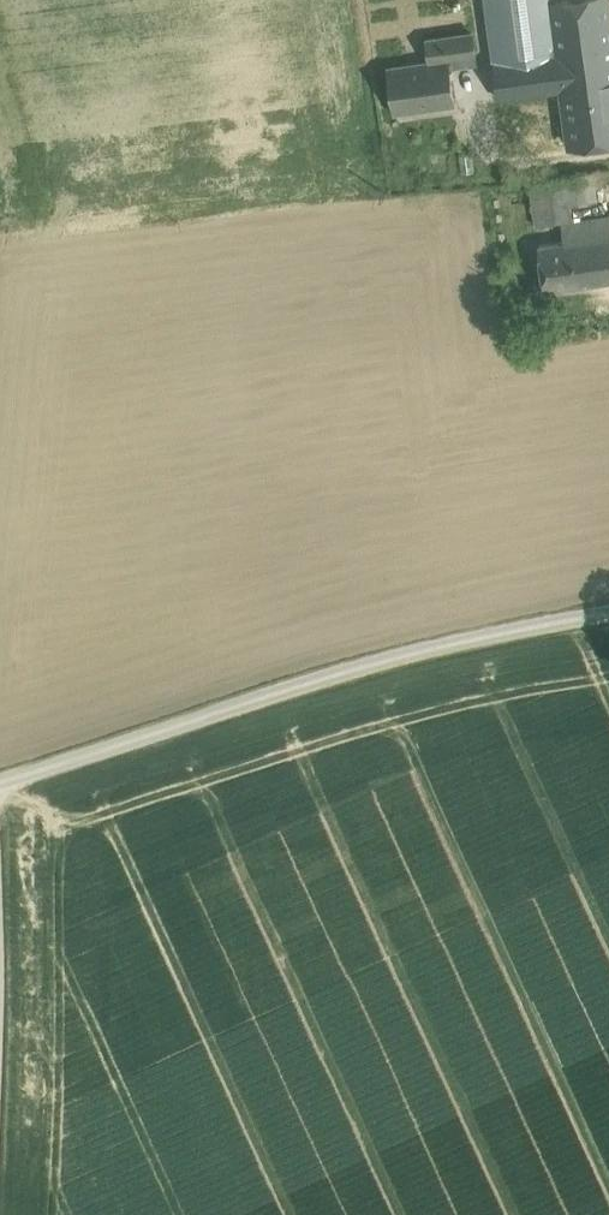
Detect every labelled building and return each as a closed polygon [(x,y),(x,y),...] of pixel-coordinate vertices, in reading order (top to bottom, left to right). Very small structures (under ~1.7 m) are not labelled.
[(496,59),(559,50),(552,1),(553,1),(553,0),(488,0),(496,59)] [(496,59),(501,95),(564,87),(564,86),(608,80),(608,7),(608,0),(559,0),(553,1),(552,1),(559,50),(496,59)] [(472,31),(457,33),(461,64),(476,62),(472,31)] [(431,59),(390,65),(396,110),(454,102),(449,66),(461,64),(457,33),(428,37),(431,59)] [(564,86),(564,87),(571,142),(608,137),(608,80),(564,86)] [(550,177),(556,217),(572,215),(570,203),(594,200),(592,185),(608,184),(608,168),(550,177)] [(562,221),(564,240),(582,238),(585,262),(597,260),(600,279),(608,278),(608,215),(562,221)] [(564,240),(539,244),(545,287),(600,279),(597,260),(585,262),(582,238),(564,240)]
